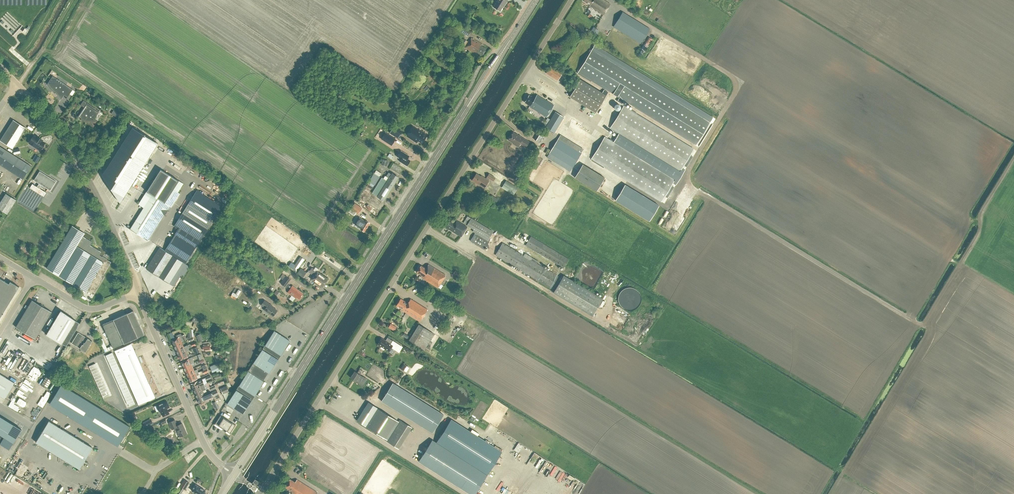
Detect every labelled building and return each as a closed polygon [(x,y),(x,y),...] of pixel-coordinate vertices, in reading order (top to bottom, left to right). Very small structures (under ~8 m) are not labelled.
[(507,1),(506,0),(497,0),(493,6),(500,11),(504,4),(505,5),(507,1)] [(583,0),(590,5),(590,6),(593,8),(592,9),(603,16),(611,3),(605,0),(583,0)] [(640,44),(650,28),(619,9),(609,24),(640,44)] [(468,36),(471,31),(462,26),(459,30),(468,36)] [(599,30),(593,26),(589,34),(595,37),(599,30)] [(444,42),(448,34),(442,31),(438,39),(444,42)] [(465,46),(464,47),(475,54),(476,52),(482,55),(486,49),(480,45),(482,43),(471,37),(469,41),(468,40),(468,41),(463,38),(461,43),(465,46)] [(642,57),(653,40),(648,37),(637,54),(642,57)] [(710,122),(592,50),(578,73),(619,98),(617,101),(622,104),(624,101),(696,145),(710,122)] [(558,80),(562,73),(550,66),(546,73),(558,80)] [(540,75),(550,82),(551,79),(542,72),(540,75)] [(73,89),(53,76),(47,84),(46,82),(45,82),(55,93),(56,92),(61,99),(65,93),(68,95),(66,98),(67,98),(73,89)] [(597,112),(607,95),(581,79),(570,96),(597,112)] [(555,105),(537,94),(534,98),(529,94),(524,102),(530,105),(529,106),(547,117),(555,105)] [(92,126),(95,125),(98,121),(94,119),(100,111),(84,100),(81,105),(84,107),(78,116),(92,126)] [(691,154),(695,148),(624,105),(611,128),(681,170),(684,165),(687,166),(693,156),(691,154)] [(113,110),(111,113),(118,118),(120,114),(113,110)] [(555,133),(565,117),(556,111),(551,120),(548,118),(540,130),(547,133),(549,129),(555,133)] [(14,149),(26,128),(13,120),(0,140),(14,149)] [(416,143),(418,141),(422,143),(427,135),(421,131),(421,132),(412,126),(406,135),(416,143)] [(104,174),(123,200),(128,192),(130,189),(158,143),(133,127),(108,168),(106,171),(104,174)] [(401,133),(392,127),(389,132),(398,138),(401,133)] [(396,138),(385,132),(381,138),(391,145),(396,138)] [(516,134),(513,132),(510,136),(510,137),(509,138),(509,139),(508,140),(513,143),(518,146),(520,143),(526,147),(529,142),(516,134)] [(28,143),(40,150),(42,148),(42,149),(45,145),(44,144),(46,142),(42,140),(42,139),(41,139),(42,138),(39,137),(38,137),(38,136),(37,137),(34,134),(28,143)] [(573,167),(584,149),(560,135),(549,153),(573,167)] [(674,186),(672,185),(676,179),(606,136),(592,158),(662,201),(665,196),(667,197),(674,186)] [(32,166),(0,146),(0,165),(23,180),(32,166)] [(399,158),(401,159),(400,161),(407,165),(410,160),(407,158),(409,156),(401,151),(397,157),(399,158)] [(523,158),(518,166),(522,169),(527,160),(523,158)] [(597,191),(605,177),(583,164),(574,177),(597,191)] [(183,183),(161,169),(139,204),(144,207),(130,229),(148,240),(184,183),(183,183)] [(53,189),(59,180),(42,170),(37,179),(53,189)] [(360,185),(366,187),(372,173),(366,171),(360,185)] [(392,173),(391,174),(388,172),(386,176),(385,175),(383,178),(382,177),(372,193),(384,200),(398,177),(392,173)] [(483,178),(476,173),(472,180),(484,188),(489,180),(488,180),(489,178),(493,181),(495,177),(489,173),(487,177),(486,178),(483,177),(483,178)] [(475,193),(479,188),(466,180),(463,185),(475,193)] [(502,188),(513,195),(518,188),(506,181),(502,188)] [(492,189),(503,195),(505,191),(495,185),(492,189)] [(625,185),(618,195),(617,197),(615,200),(650,221),(659,205),(625,185)] [(355,200),(363,190),(358,186),(350,196),(355,200)] [(199,242),(222,206),(196,190),(174,226),(199,242)] [(17,200),(6,193),(0,202),(0,208),(8,214),(17,200)] [(354,203),(351,208),(358,213),(362,208),(354,203)] [(365,221),(359,217),(354,224),(360,228),(360,229),(364,232),(369,223),(365,220),(365,221)] [(485,250),(490,242),(487,240),(493,231),(472,218),(467,225),(474,229),(472,231),(476,234),(471,241),(485,250)] [(467,226),(457,220),(454,224),(449,221),(445,227),(461,237),(467,226)] [(93,294),(104,277),(102,276),(111,262),(99,254),(101,251),(90,244),(92,241),(83,236),(85,233),(72,225),(46,267),(85,291),(86,290),(93,294)] [(439,227),(438,229),(442,231),(441,235),(447,238),(448,236),(453,238),(455,234),(439,227)] [(175,233),(164,250),(182,261),(186,263),(196,246),(175,233)] [(564,268),(569,259),(531,236),(525,245),(564,268)] [(524,256),(503,243),(495,255),(551,289),(559,276),(537,263),(538,261),(525,253),(524,256)] [(32,259),(36,252),(23,244),(19,251),(32,259)] [(146,268),(169,283),(182,261),(164,250),(160,247),(146,268)] [(290,263),(288,266),(292,268),(293,268),(295,270),(296,271),(298,268),(298,267),(304,259),(303,258),(301,257),(295,265),(294,266),(290,263)] [(421,265),(416,272),(421,275),(421,276),(438,287),(441,288),(443,285),(440,283),(446,275),(428,264),(426,268),(421,265)] [(316,276),(325,283),(328,279),(317,271),(312,267),(310,270),(315,274),(314,274),(316,275),(316,276)] [(295,277),(297,275),(288,268),(286,271),(295,277)] [(304,274),(306,272),(301,268),(297,273),(303,276),(304,274)] [(314,274),(315,274),(310,270),(308,272),(313,275),(311,278),(322,286),(325,283),(316,276),(316,275),(314,274)] [(593,316),(603,298),(564,275),(553,292),(593,316)] [(285,287),(291,279),(286,276),(280,283),(285,287)] [(0,278),(0,316),(19,286),(10,281),(8,283),(0,278)] [(614,295),(609,299),(616,308),(622,315),(630,308),(627,305),(633,301),(619,284),(611,292),(614,295)] [(299,299),(302,295),(301,295),(303,293),(292,285),(287,292),(295,298),(296,297),(299,299)] [(241,291),(238,289),(236,288),(233,293),(233,292),(231,294),(232,294),(231,296),(235,299),(241,291)] [(34,296),(16,327),(35,339),(40,330),(46,334),(46,335),(62,344),(66,346),(75,332),(80,324),(80,323),(76,321),(76,320),(60,311),(61,309),(55,306),(54,307),(34,296)] [(408,302),(401,298),(396,305),(403,310),(403,311),(420,321),(427,309),(410,298),(408,302)] [(273,316),(277,310),(271,306),(272,305),(264,300),(261,305),(266,308),(264,310),(273,316)] [(145,334),(136,313),(135,311),(135,310),(134,310),(133,311),(131,311),(134,319),(131,320),(127,313),(103,324),(113,348),(138,337),(145,334)] [(424,350),(434,334),(418,324),(408,340),(424,350)] [(290,341),(274,330),(231,397),(227,403),(243,414),(290,341)] [(86,351),(92,341),(78,332),(71,343),(86,351)] [(181,335),(180,333),(176,335),(177,338),(174,339),(172,340),(174,345),(182,341),(187,339),(185,335),(184,334),(181,335)] [(381,346),(380,348),(384,350),(385,349),(389,351),(391,347),(394,349),(399,352),(402,346),(400,345),(399,345),(393,341),(391,344),(386,340),(381,338),(377,344),(381,346)] [(184,346),(182,342),(182,341),(174,345),(176,350),(184,346)] [(138,404),(155,397),(131,343),(115,350),(138,404)] [(178,355),(186,351),(189,350),(187,345),(184,346),(176,350),(178,355)] [(67,352),(71,347),(69,346),(65,351),(64,351),(61,356),(63,357),(66,352),(67,352)] [(186,351),(178,355),(181,360),(188,356),(186,351)] [(127,404),(129,407),(131,406),(135,404),(113,354),(112,353),(106,355),(106,356),(107,358),(127,402),(127,404)] [(181,362),(184,367),(191,363),(194,362),(192,357),(189,358),(181,362)] [(191,363),(184,367),(186,372),(193,368),(191,363)] [(210,367),(213,372),(221,368),(218,363),(210,367)] [(403,363),(399,369),(405,373),(409,367),(403,363)] [(95,364),(90,366),(104,399),(109,396),(95,364)] [(176,373),(182,385),(186,384),(183,379),(186,377),(180,364),(178,365),(175,367),(178,373),(176,373)] [(188,377),(198,372),(197,369),(194,370),(193,368),(186,372),(188,377)] [(360,374),(363,371),(360,369),(357,373),(354,371),(350,377),(360,383),(364,377),(360,374)] [(198,372),(188,377),(190,382),(198,378),(197,375),(199,374),(198,372)] [(0,373),(0,395),(5,398),(14,382),(0,373)] [(41,384),(46,388),(52,379),(46,376),(41,384)] [(199,380),(191,383),(193,388),(204,384),(202,379),(199,380)] [(432,432),(444,414),(393,382),(381,400),(432,432)] [(204,384),(193,388),(195,393),(203,390),(206,389),(204,384)] [(85,423),(95,405),(61,385),(51,402),(85,423)] [(220,388),(223,394),(229,391),(226,385),(220,388)] [(203,390),(195,393),(197,398),(205,395),(203,390)] [(205,395),(197,398),(200,403),(207,400),(213,397),(211,393),(205,395)] [(19,398),(16,403),(23,407),(25,406),(26,404),(26,402),(19,398)] [(8,404),(16,410),(19,405),(11,399),(8,404)] [(169,406),(166,401),(162,403),(162,402),(156,404),(159,411),(160,410),(163,416),(168,413),(166,408),(169,406)] [(398,421),(368,402),(357,420),(387,439),(398,421)] [(232,422),(224,417),(220,415),(215,423),(222,428),(223,428),(227,430),(226,431),(230,433),(236,425),(232,422)] [(0,417),(0,434),(14,443),(22,430),(0,417)] [(146,428),(154,423),(151,418),(143,422),(146,428)] [(502,451),(451,419),(436,442),(432,439),(419,461),(471,493),(474,493),(502,451)] [(80,468),(93,447),(49,420),(36,442),(80,468)] [(177,425),(175,420),(169,422),(172,429),(176,427),(180,436),(187,433),(182,423),(177,425)] [(184,489),(189,482),(184,479),(180,487),(184,489)] [(290,479),(285,486),(290,490),(289,491),(293,493),(292,493),(317,493),(318,492),(297,479),(295,482),(290,479)] [(206,493),(204,492),(206,490),(195,484),(191,490),(197,493),(205,493),(206,493)]
